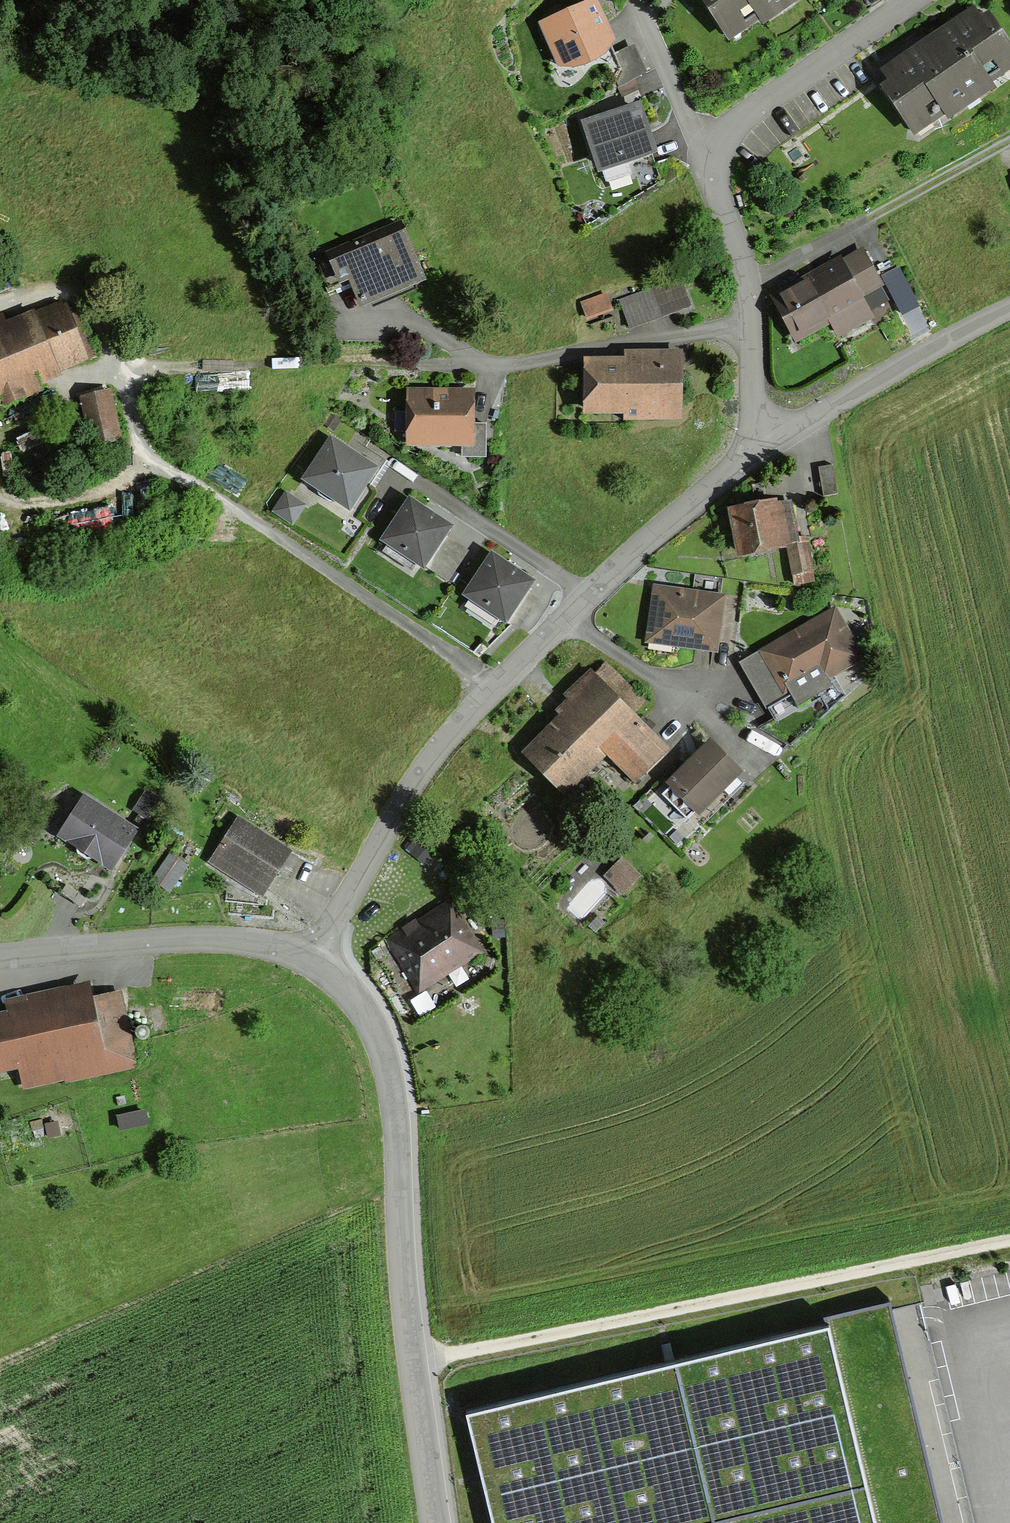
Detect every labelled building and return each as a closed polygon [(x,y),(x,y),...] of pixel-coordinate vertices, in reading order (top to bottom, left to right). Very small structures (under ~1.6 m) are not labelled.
[(722,31),(737,21),(741,26),(757,15),(761,21),(776,10),(773,5),(780,0),(701,0),(722,31)] [(590,4),(542,26),(557,61),(570,63),(580,60),(590,56),(598,50),(606,40),(590,4)] [(907,55),(882,72),(890,84),(883,89),(908,126),(923,115),(927,121),(943,110),(946,115),(962,105),(958,99),(969,92),(973,97),(987,87),(983,82),(999,71),(995,66),(1009,56),(1009,55),(985,19),(977,24),(970,12),(931,39),(935,45),(925,51),(921,46),(907,55)] [(604,65),(615,87),(629,81),(640,75),(629,53),(604,65)] [(619,96),(633,89),(629,81),(615,87),(619,96)] [(597,166),(647,150),(634,108),(584,125),(597,166)] [(396,224),(336,250),(357,303),(418,277),(396,224)] [(877,285),(859,252),(773,299),(793,337),(827,318),(837,335),(867,319),(855,297),(877,285)] [(676,279),(616,301),(627,328),(686,306),(676,279)] [(603,297),(578,301),(582,321),(606,317),(603,297)] [(33,389),(27,375),(49,366),(48,364),(81,350),(65,310),(7,334),(0,318),(0,403),(33,389)] [(628,366),(593,366),(581,366),(581,408),(621,408),(621,421),(676,420),(676,413),(679,413),(679,366),(628,366)] [(394,432),(409,432),(409,441),(464,442),(464,457),(482,457),(482,424),(465,424),(465,394),(410,394),(410,413),(395,413),(394,432)] [(113,439),(103,395),(81,400),(91,444),(113,439)] [(341,503),(345,506),(369,469),(329,442),(304,479),(309,482),(315,495),(326,502),(341,503)] [(834,494),(829,465),(815,467),(820,497),(834,494)] [(445,530),(404,504),(377,545),(418,571),(445,530)] [(730,512),(738,553),(784,544),(792,585),(810,582),(802,537),(794,538),(787,504),(770,508),(769,504),(730,512)] [(827,552),(826,549),(813,551),(815,562),(826,560),(825,553),(827,552)] [(524,582),(483,560),(461,600),(501,623),(524,582)] [(673,637),(672,643),(710,648),(716,605),(681,600),(682,594),(654,590),(647,633),(673,637)] [(821,675),(854,656),(830,615),(764,653),(776,674),(758,684),(763,693),(814,664),(821,675)] [(585,673),(562,696),(574,709),(527,756),(559,788),(598,749),(631,781),(662,750),(629,717),(641,704),(602,665),(590,678),(585,673)] [(732,771),(707,746),(670,783),(695,808),(732,771)] [(94,858),(107,866),(130,831),(81,799),(59,834),(72,843),(74,853),(84,859),(94,858)] [(262,889),(273,872),(286,852),(235,820),(208,861),(231,876),(235,871),(262,889)] [(167,856),(151,879),(166,890),(182,867),(167,856)] [(619,893),(635,876),(623,864),(607,880),(619,893)] [(449,911),(404,940),(397,929),(382,940),(388,951),(389,951),(412,986),(471,947),(449,911)] [(114,993),(0,1017),(0,1067),(16,1064),(20,1084),(129,1061),(114,993)] [(929,1284),(917,1287),(922,1306),(933,1303),(929,1284)] [(463,1411),(491,1522),(940,1522),(886,1306),(463,1411)]
